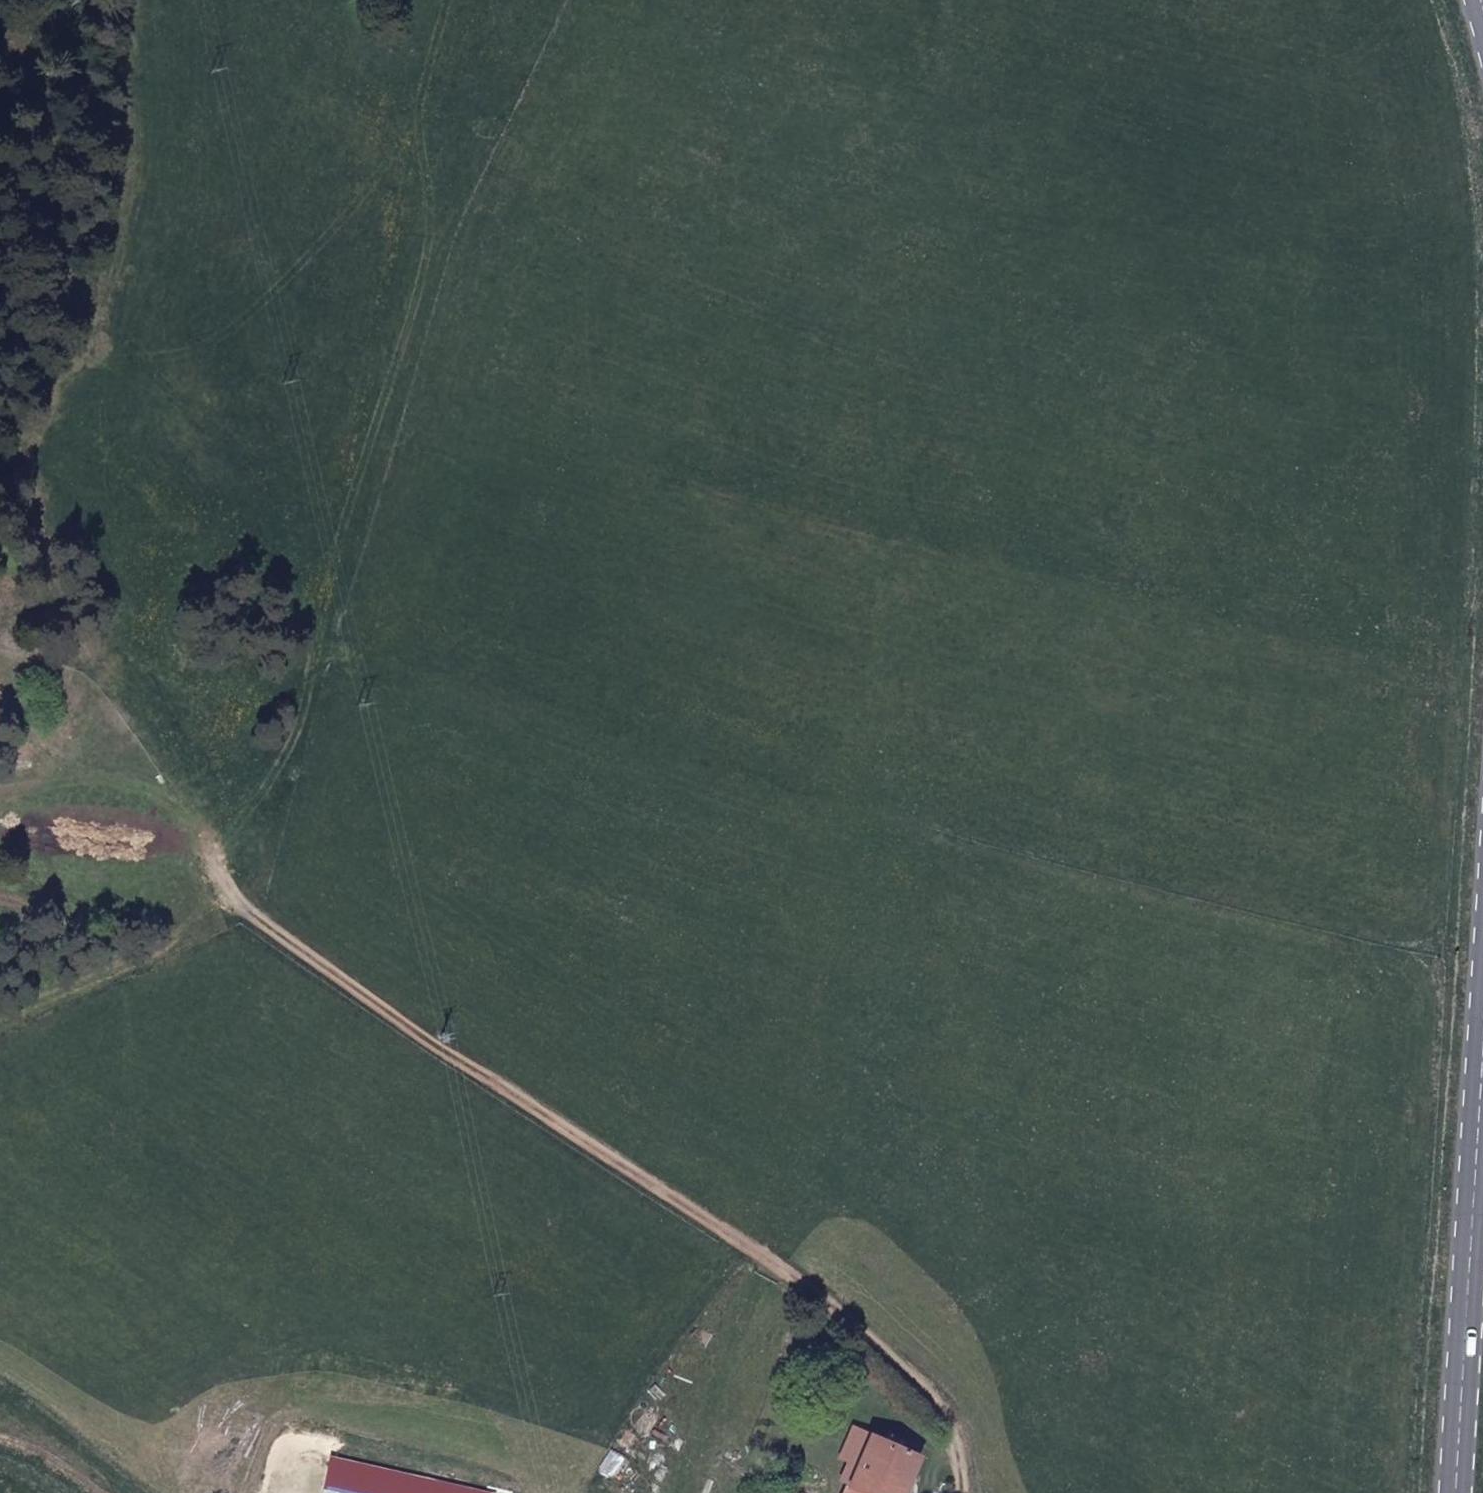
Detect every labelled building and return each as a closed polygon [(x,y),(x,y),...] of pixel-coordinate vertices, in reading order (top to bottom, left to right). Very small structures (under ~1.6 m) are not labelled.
[(921,1458),(876,1436),(850,1492),(905,1492),(921,1458)]
